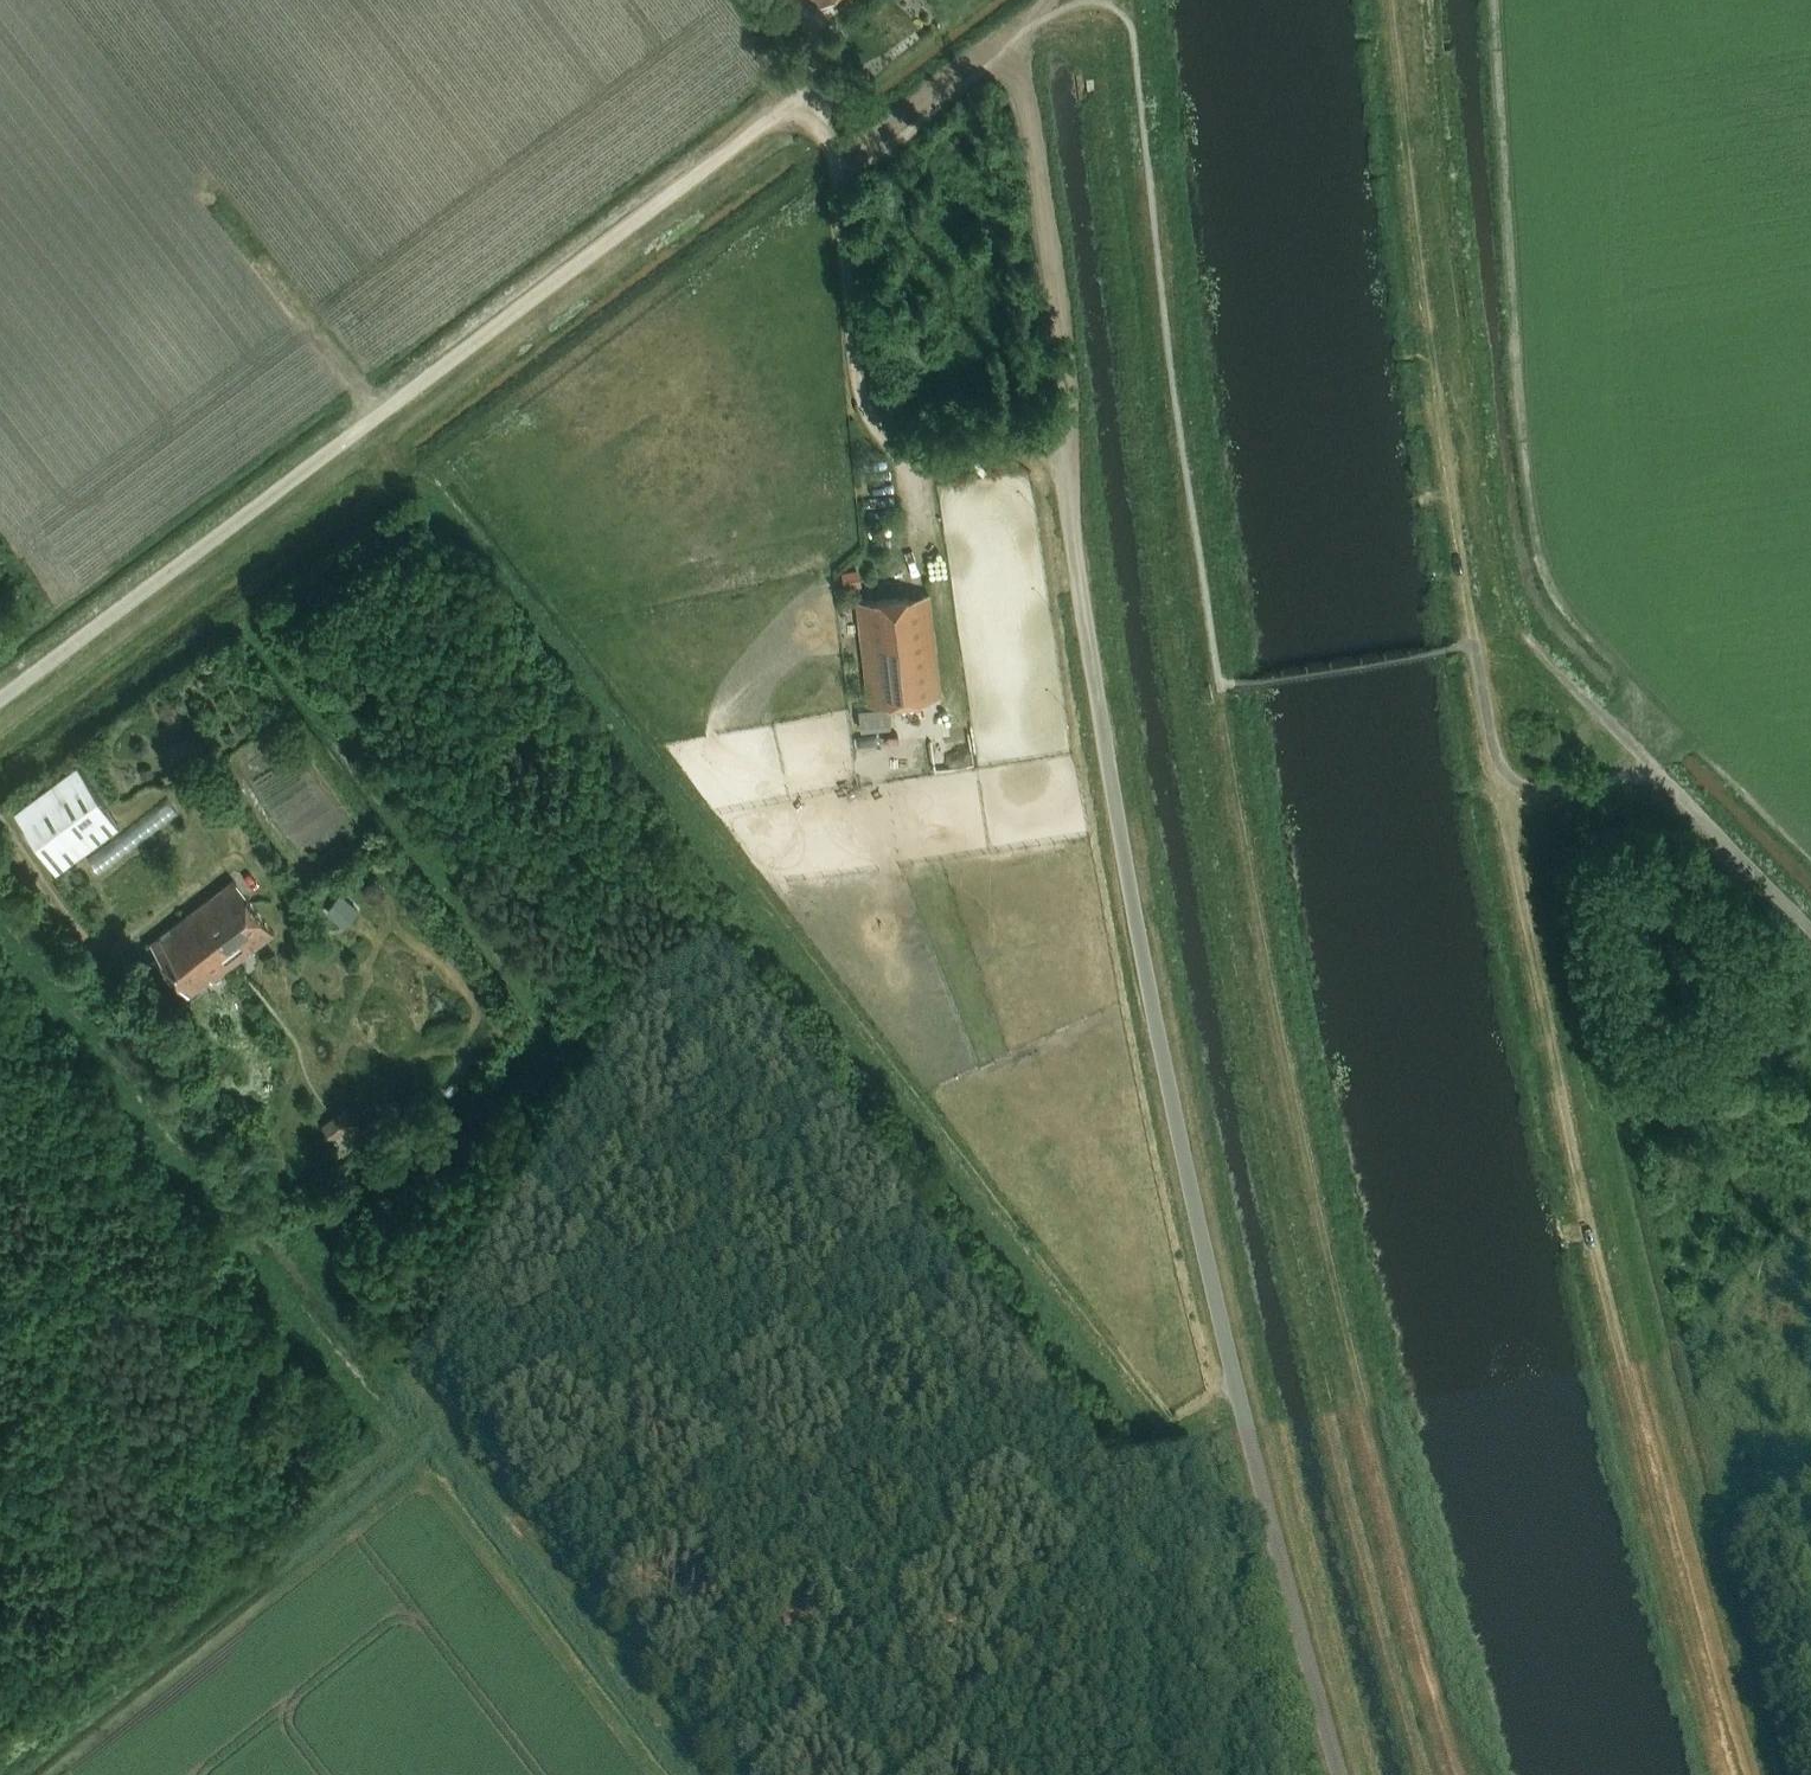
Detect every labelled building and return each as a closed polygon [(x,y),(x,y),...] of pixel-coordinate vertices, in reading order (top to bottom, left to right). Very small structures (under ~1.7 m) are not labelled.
[(868,705),(940,698),(928,593),(856,601),(868,705)] [(55,872),(117,826),(74,767),(12,813),(55,872)] [(210,982),(274,934),(234,880),(151,944),(188,994),(208,979),(210,982)] [(346,891),(331,909),(351,925),(366,908),(346,891)] [(343,1107),(322,1126),(334,1141),(356,1123),(343,1107)]
